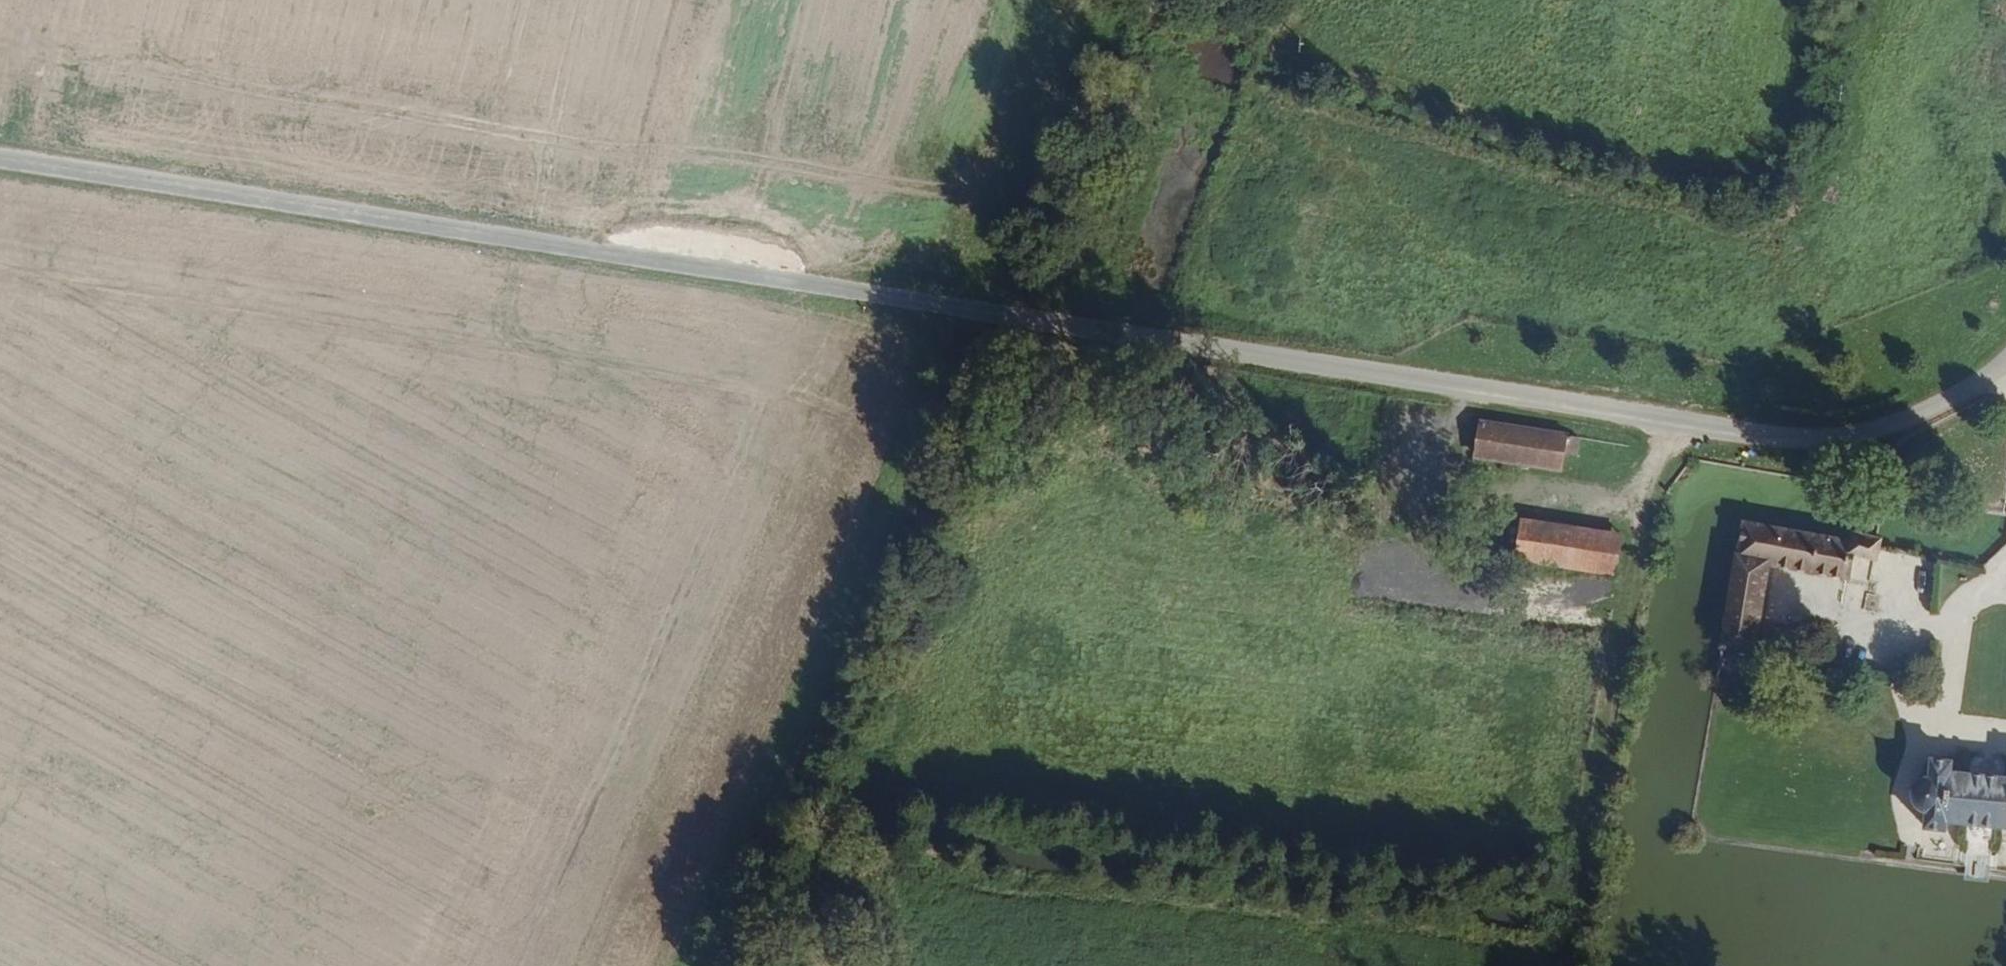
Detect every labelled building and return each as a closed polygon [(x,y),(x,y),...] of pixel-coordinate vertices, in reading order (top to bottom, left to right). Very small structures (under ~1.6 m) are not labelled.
[(1579,448),(1580,435),(1495,422),(1489,461),(1565,474),(1569,448),(1579,448)] [(1523,522),(1518,559),(1568,566),(1577,567),(1618,572),(1623,535),(1523,522)] [(1759,523),(1743,631),(1757,633),(1758,621),(1764,623),(1775,564),(1860,573),(1867,553),(1886,553),(1890,544),(1894,522),(1874,522),(1859,538),(1759,523)] [(1973,774),(1960,770),(1958,762),(1936,760),(1934,779),(1923,779),(1920,800),(1931,810),(1928,830),(1951,832),(1953,821),(2005,826),(2005,778),(2000,777),(1973,774)]
